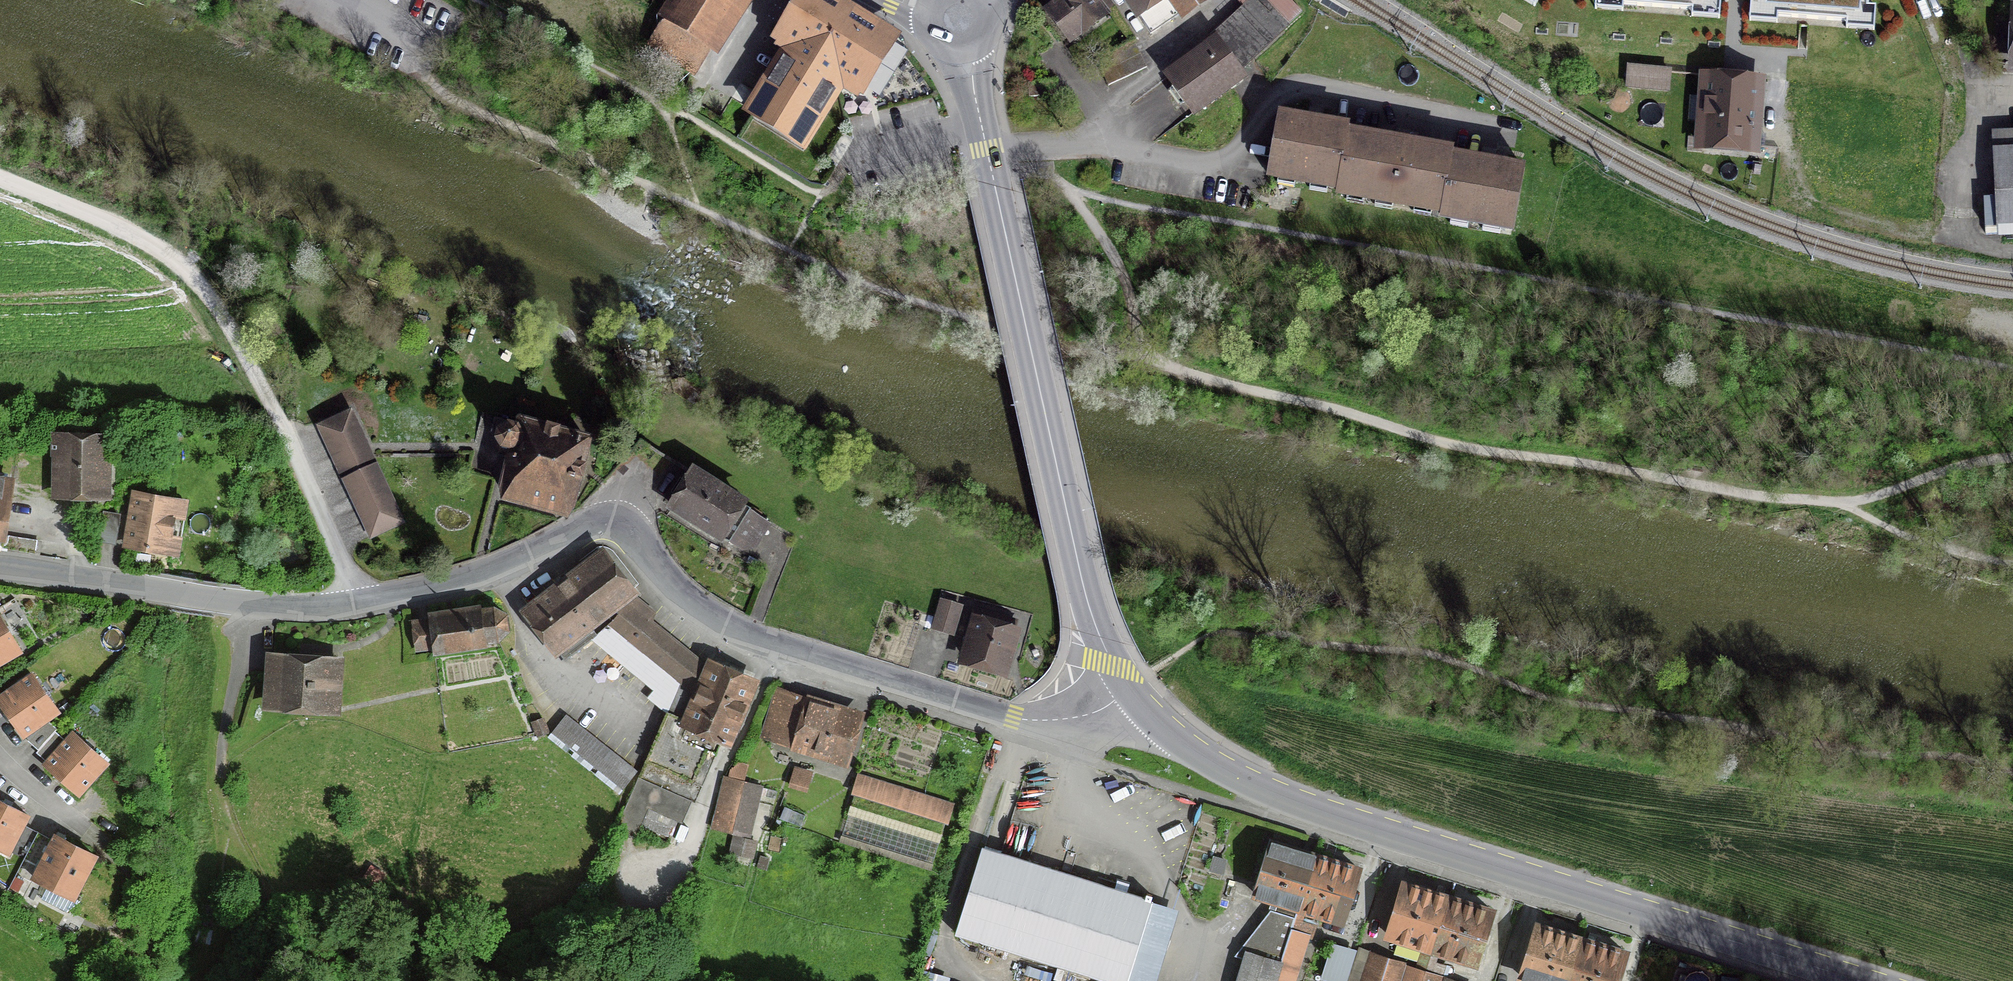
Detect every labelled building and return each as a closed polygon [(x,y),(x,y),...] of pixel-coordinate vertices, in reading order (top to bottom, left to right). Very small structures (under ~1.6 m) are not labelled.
[(638,42),(693,75),(707,51),(716,56),(750,0),(664,0),(638,42)] [(820,0),(805,0),(775,51),(788,58),(750,124),(804,155),(840,94),(858,105),(894,43),(820,0)] [(1049,13),(1071,41),(1114,7),(1108,0),(1053,0),(1057,6),(1049,13)] [(1151,35),(1203,0),(1128,0),(1151,35)] [(1192,111),(1241,76),(1302,13),(1290,0),(1240,0),(1238,2),(1248,11),(1216,41),(1167,75),(1192,111)] [(1621,4),(1695,10),(1696,0),(1621,0),(1621,4)] [(1759,3),(1776,5),(1776,16),(1849,22),(1850,11),(1868,12),(1869,0),(1759,0),(1759,3)] [(1135,42),(1096,60),(1108,86),(1147,67),(1135,42)] [(1628,61),(1627,84),(1671,86),(1672,63),(1628,61)] [(1756,86),(1709,82),(1704,142),(1751,146),(1756,86)] [(1351,123),(1279,112),(1269,174),(1341,185),(1350,131),(1351,123)] [(1341,185),(1340,194),(1446,211),(1455,153),(1456,149),(1350,131),(1341,185)] [(1998,153),(2002,235),(2012,234),(2012,134),(2005,134),(2006,152),(1998,153)] [(1445,217),(1512,228),(1523,163),(1455,153),(1446,211),(1445,217)] [(405,528),(351,411),(315,428),(369,545),(405,528)] [(516,427),(515,432),(508,431),(497,436),(494,446),(499,459),(510,462),(497,508),(566,527),(588,447),(516,427)] [(111,438),(48,437),(47,502),(110,504),(111,438)] [(748,507),(692,472),(664,515),(721,551),(748,507)] [(0,480),(0,544),(3,545),(12,482),(0,480)] [(187,503),(131,495),(123,553),(179,560),(187,503)] [(116,519),(101,517),(98,547),(113,549),(116,519)] [(637,599),(603,555),(523,615),(557,659),(637,599)] [(930,635),(952,642),(962,610),(940,603),(930,635)] [(492,610),(423,619),(424,627),(410,629),(414,656),(428,655),(429,661),(497,651),(507,639),(505,622),(492,610)] [(705,665),(627,610),(610,634),(687,689),(705,665)] [(22,652),(0,618),(0,666),(22,652)] [(974,622),(959,671),(1008,686),(1024,637),(974,622)] [(341,662),(264,658),(261,715),(338,719),(341,662)] [(759,684),(707,663),(683,722),(665,715),(616,835),(634,842),(647,812),(681,826),(690,803),(694,805),(718,748),(730,753),(759,684)] [(30,675),(0,696),(0,714),(20,743),(59,716),(30,675)] [(864,716),(773,691),(757,747),(849,772),(864,716)] [(636,777),(564,720),(550,738),(621,794),(636,777)] [(108,766),(70,735),(40,771),(79,802),(108,766)] [(739,767),(729,774),(728,782),(722,780),(710,833),(732,839),(727,861),(753,866),(770,793),(745,787),(749,769),(739,767)] [(812,774),(792,770),(787,792),(807,797),(812,774)] [(954,808),(858,779),(851,801),(854,802),(848,821),(938,848),(944,828),(948,829),(954,808)] [(0,805),(0,857),(9,861),(12,855),(24,861),(36,838),(24,832),(30,820),(0,805)] [(98,861),(54,838),(29,884),(74,908),(98,861)] [(1362,870),(1271,843),(1253,902),(1344,929),(1362,870)] [(984,853),(958,939),(1094,980),(1127,980),(1151,903),(984,853)] [(1496,913),(1400,884),(1382,943),(1478,971),(1496,913)] [(1534,928),(1519,980),(1624,980),(1631,957),(1534,928)] [(1357,951),(1348,980),(1443,980),(1404,969),(1405,966),(1357,951)] [(1282,966),(1244,955),(1237,980),(1278,980),(1282,966)]
